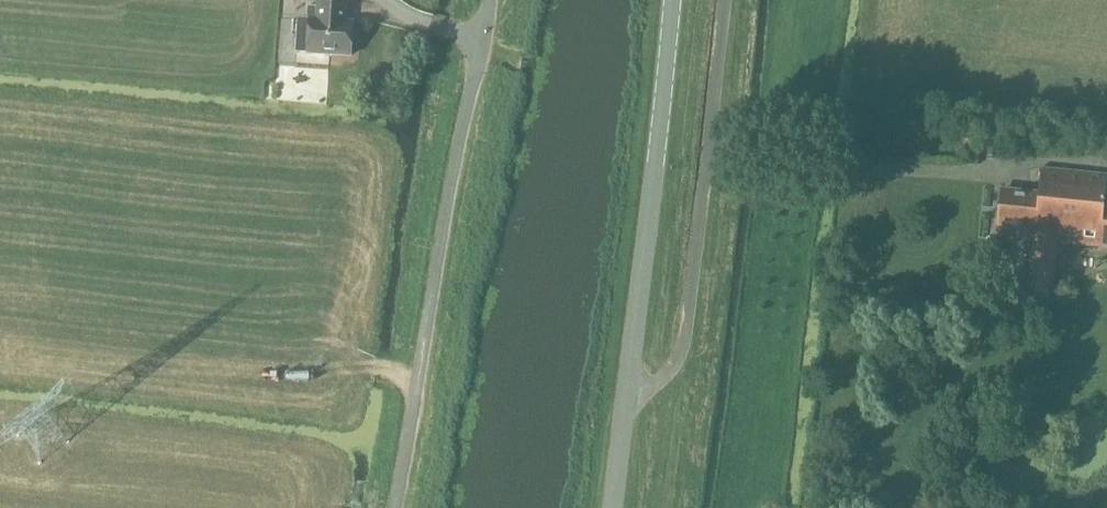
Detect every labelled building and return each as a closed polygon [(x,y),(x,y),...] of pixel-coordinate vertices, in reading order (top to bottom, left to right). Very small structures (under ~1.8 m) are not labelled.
[(310,11),(310,21),(301,20),(299,53),(354,56),(356,23),(348,23),(349,0),(321,0),(320,11),(310,11)] [(1106,197),(1106,175),(1043,169),(1041,194),(1003,190),(999,231),(1018,233),(1017,249),(1035,251),(1031,292),(1053,294),(1058,242),(1106,247),(1106,205),(1106,197)]
